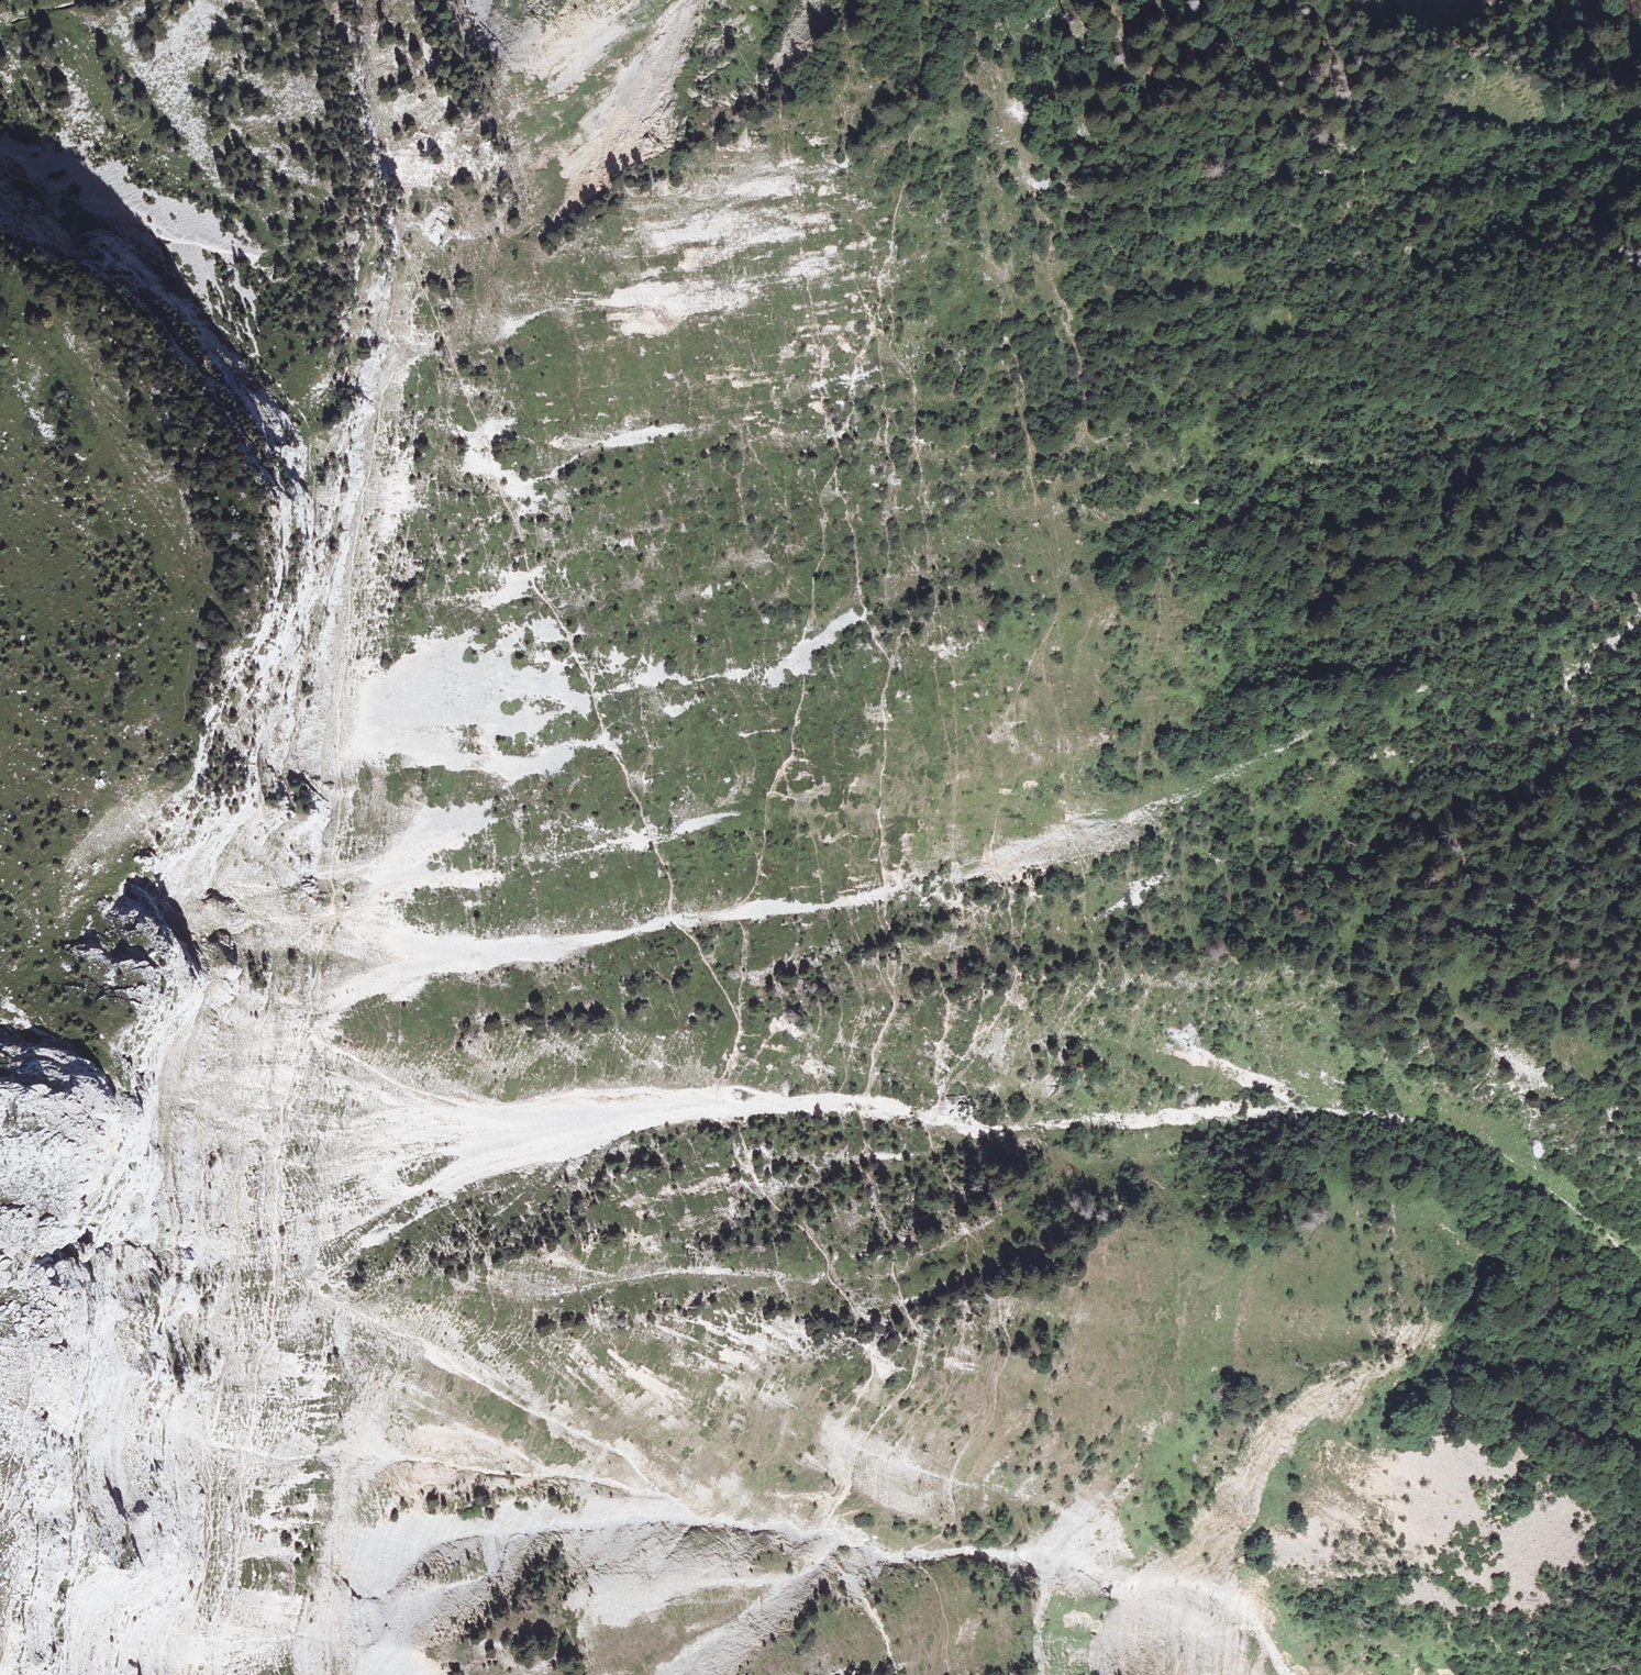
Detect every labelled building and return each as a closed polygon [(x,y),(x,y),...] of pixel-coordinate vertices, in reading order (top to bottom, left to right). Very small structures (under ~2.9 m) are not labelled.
[(1540,1140),(1530,1146),(1538,1158),(1547,1152),(1540,1140)]
